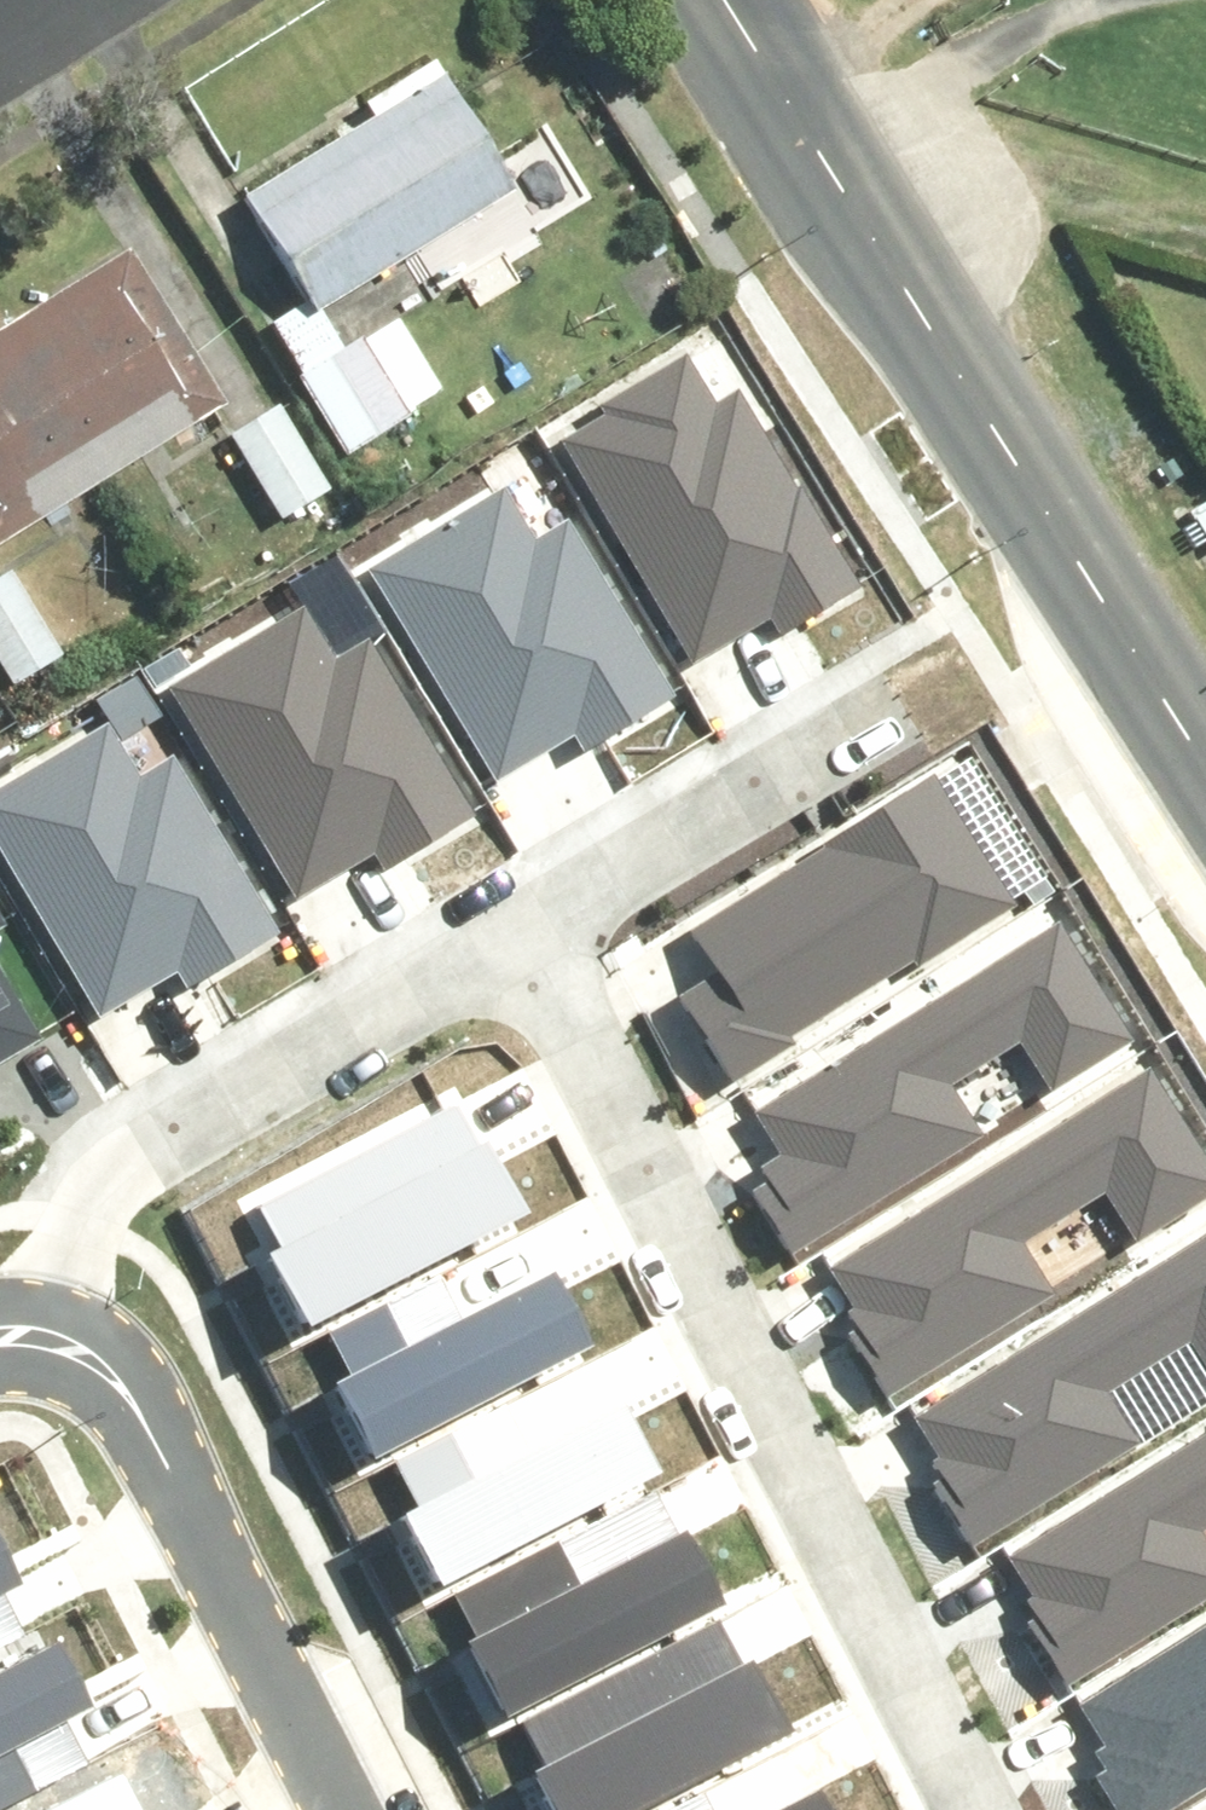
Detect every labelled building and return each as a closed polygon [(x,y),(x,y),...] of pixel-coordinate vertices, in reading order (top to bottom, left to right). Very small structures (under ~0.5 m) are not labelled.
[(304,303),(268,326),(345,460),(370,446),(394,486),(534,405),(512,367),(451,402),(402,318),(344,351),(322,314),(516,202),(436,62),(364,104),(371,116),(237,193),(304,303)] [(0,330),(0,543),(36,521),(16,488),(165,396),(186,430),(228,405),(131,248),(0,330)] [(680,365),(551,445),(684,659),(759,613),(776,641),(857,591),(730,387),(704,404),(680,365)] [(280,405),(226,439),(283,527),(337,492),(280,405)] [(496,508),(366,579),(479,786),(552,746),(570,779),(672,723),(565,528),(521,553),(496,508)] [(0,578),(0,664),(16,688),(67,653),(10,571),(0,578)] [(303,614),(173,685),(287,892),(359,852),(378,885),(479,829),(372,635),(328,659),(303,614)] [(0,806),(0,839),(100,1020),(173,980),(191,1013),(292,958),(185,763),(141,787),(116,743),(0,806)] [(663,1015),(716,1101),(789,1057),(781,1043),(1013,903),(942,787),(677,947),(704,991),(663,1015)] [(19,920),(0,887),(0,931),(19,920)] [(740,1181),(791,1267),(957,1169),(919,1107),(1007,1054),(1038,1105),(1138,1045),(1070,931),(738,1129),(762,1168),(740,1181)] [(38,1046),(0,980),(0,1068),(38,1046)] [(879,1406),(1044,1307),(1007,1245),(1095,1193),(1125,1244),(1205,1196),(1205,1151),(1157,1070),(826,1267),(849,1306),(827,1320),(879,1406)] [(271,1254),(309,1326),(526,1214),(489,1142),(480,1147),(461,1111),(265,1212),(284,1248),(271,1254)] [(979,1558),(1145,1459),(1107,1397),(1195,1345),(1205,1362),(1205,1253),(926,1419),(950,1458),(928,1472),(979,1558)] [(330,1331),(351,1373),(334,1382),(373,1458),(600,1343),(559,1263),(458,1314),(438,1276),(330,1331)] [(400,1456),(421,1498),(404,1507),(443,1583),(670,1468),(629,1388),(528,1439),(509,1401),(400,1456)] [(1066,1704),(1205,1620),(1205,1564),(1194,1543),(1205,1536),(1205,1450),(1013,1565),(1036,1604),(1014,1618),(1066,1704)] [(460,1592),(481,1633),(464,1642),(503,1718),(730,1603),(689,1523),(588,1575),(569,1536),(460,1592)] [(13,1567),(0,1541),(0,1574),(13,1567)] [(553,1809),(649,1809),(793,1732),(751,1655),(739,1662),(716,1618),(520,1725),(541,1763),(530,1769),(553,1809)] [(76,1695),(40,1628),(0,1650),(0,1736),(76,1695)] [(1095,1805),(1097,1809),(1192,1809),(1205,1802),(1205,1662),(1093,1728),(1127,1787),(1095,1805)] [(126,1774),(52,1809),(143,1809),(126,1774)] [(824,1782),(769,1809),(838,1809),(824,1782)] [(703,1796),(675,1809),(710,1809),(703,1796)]
